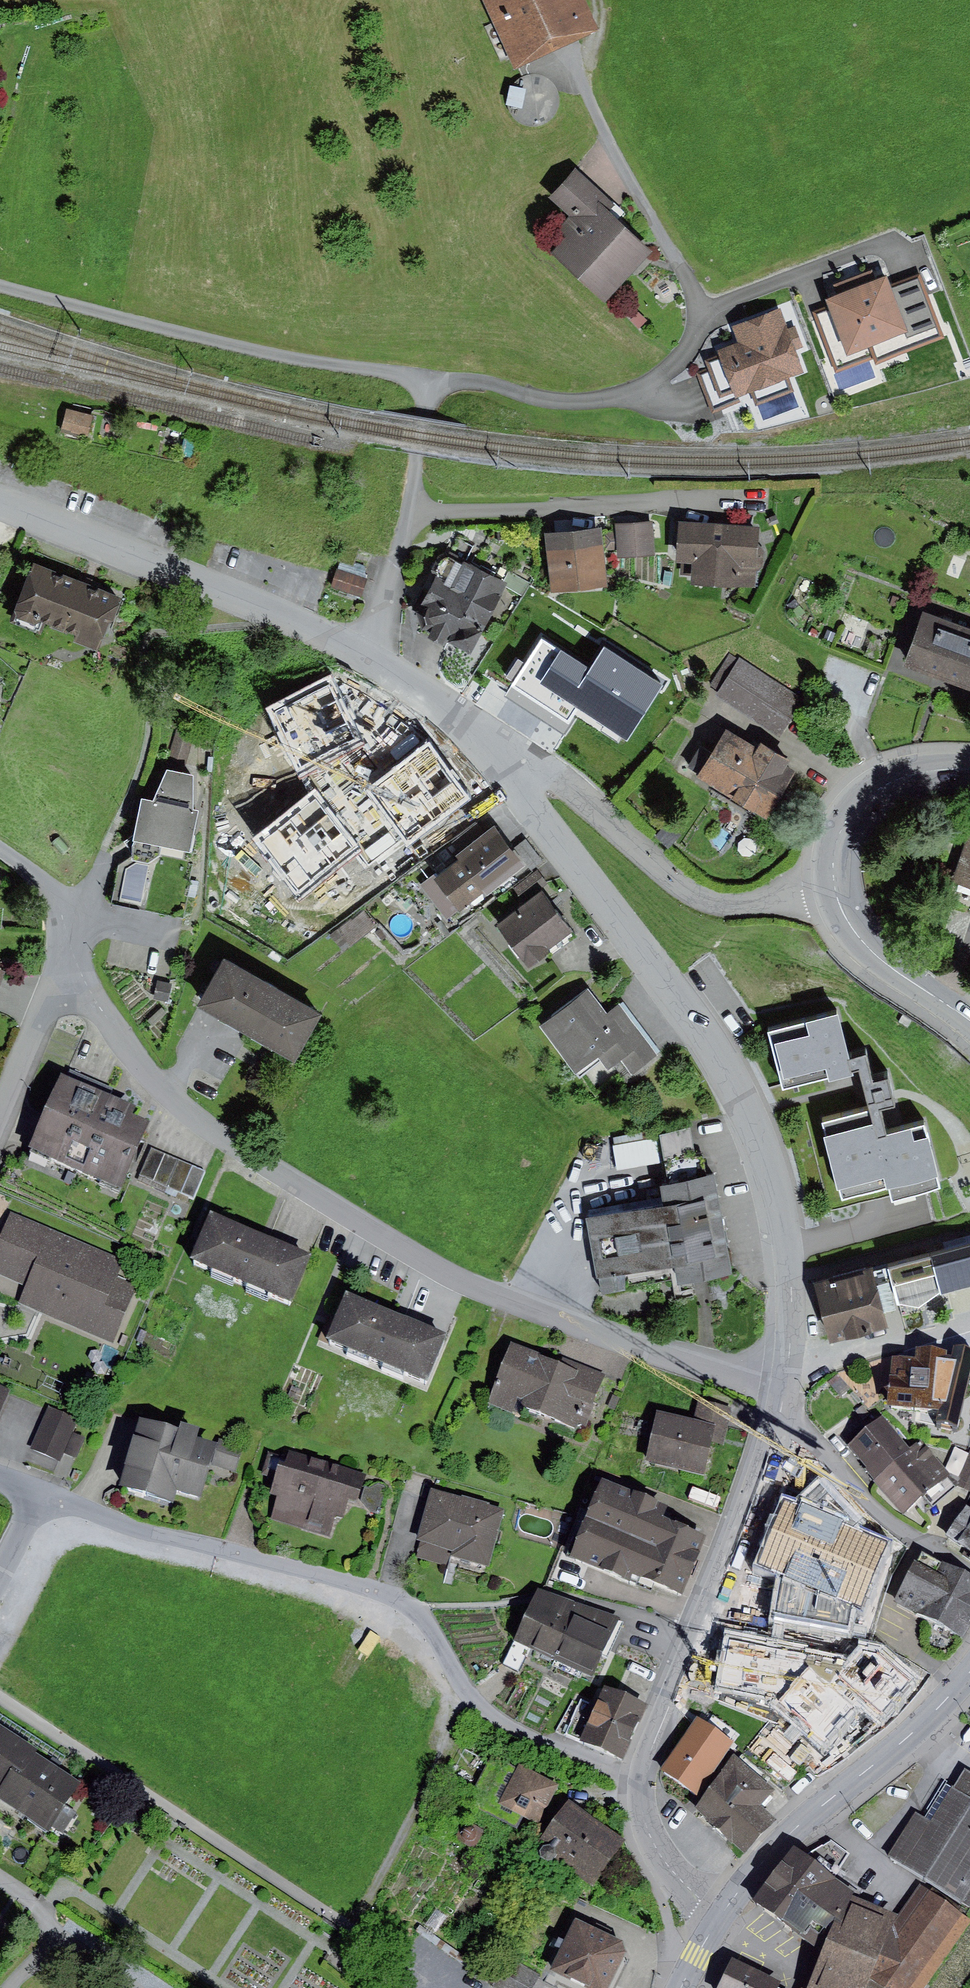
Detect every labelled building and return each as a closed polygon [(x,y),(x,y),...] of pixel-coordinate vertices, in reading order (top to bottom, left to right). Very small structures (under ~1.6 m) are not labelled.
[(516,69),(599,29),(585,0),(483,0),(516,69)] [(551,112),(562,85),(523,70),(513,97),(551,112)] [(564,239),(551,253),(605,304),(652,253),(609,212),(615,206),(576,170),(548,199),(568,218),(556,231),(564,239)] [(840,297),(826,302),(847,358),(904,337),(906,342),(938,329),(919,277),(889,288),(886,278),(875,282),(871,273),(836,286),(840,297)] [(706,362),(709,370),(698,374),(712,414),(740,404),(738,399),(806,374),(798,352),(805,349),(796,325),(786,329),(779,310),(733,327),(739,344),(718,352),(720,356),(706,362)] [(638,312),(631,320),(639,328),(647,320),(638,312)] [(93,416),(67,409),(61,432),(87,439),(93,416)] [(653,523),(616,525),(617,558),(655,556),(653,523)] [(759,528),(681,525),(679,562),(695,563),(694,585),(756,587),(757,572),(765,567),(766,551),(759,545),(759,528)] [(602,529),(545,535),(552,593),(608,587),(602,529)] [(464,567),(445,557),(417,614),(423,632),(433,628),(426,641),(444,649),(450,637),(446,645),(472,657),(507,585),(465,564),(464,567)] [(121,600),(33,565),(14,613),(17,621),(34,627),(42,624),(75,637),(72,643),(96,653),(110,620),(113,621),(121,600)] [(337,569),(331,588),(361,598),(367,578),(337,569)] [(961,627),(923,614),(904,667),(942,681),(961,627)] [(961,627),(942,681),(969,691),(969,631),(961,627)] [(709,686),(719,693),(739,661),(729,654),(709,686)] [(804,699),(740,659),(739,661),(719,693),(717,695),(780,736),(804,699)] [(651,687),(605,660),(578,705),(618,729),(634,702),(640,706),(651,687)] [(375,774),(407,734),(358,696),(327,736),(375,774)] [(757,749),(726,730),(698,777),(768,819),(795,774),(786,768),(791,760),(761,742),(757,749)] [(375,774),(370,780),(387,793),(380,801),(407,822),(413,814),(423,822),(459,776),(407,734),(375,774)] [(153,803),(141,801),(133,843),(189,854),(198,812),(192,811),(193,777),(167,772),(153,803)] [(494,827),(419,886),(447,920),(482,893),(486,898),(525,867),(512,850),(494,827)] [(953,883),(969,889),(969,834),(953,883)] [(525,840),(512,850),(525,867),(529,872),(543,862),(525,840)] [(513,889),(524,905),(543,892),(549,887),(538,871),(513,889)] [(524,905),(495,926),(528,971),(548,956),(546,953),(573,932),(543,892),(524,905)] [(322,1016),(224,962),(197,1009),(296,1063),(322,1016)] [(172,984),(157,980),(153,998),(168,1002),(172,984)] [(589,991),(538,1029),(575,1078),(599,1061),(608,1072),(622,1062),(631,1074),(655,1056),(618,1007),(607,1015),(589,991)] [(837,1017),(768,1034),(782,1092),(852,1075),(848,1063),(837,1017)] [(865,1058),(848,1063),(852,1075),(858,1074),(869,1114),(876,1140),(887,1137),(880,1112),(895,1108),(888,1082),(873,1086),(865,1058)] [(135,1105),(63,1073),(31,1145),(121,1185),(149,1120),(132,1112),(135,1105)] [(869,1114),(821,1126),(840,1202),(888,1190),(876,1140),(869,1114)] [(887,1137),(876,1140),(888,1190),(892,1203),(942,1189),(924,1126),(887,1137)] [(655,1138),(613,1145),(617,1170),(659,1163),(655,1138)] [(206,1171),(151,1147),(139,1175),(194,1198),(206,1171)] [(663,1209),(588,1222),(598,1277),(674,1263),(678,1284),(702,1280),(730,1274),(712,1176),(707,1177),(703,1154),(662,1162),(667,1186),(659,1188),(663,1209)] [(265,1233),(212,1210),(192,1257),(292,1300),(313,1253),(265,1233)] [(12,1213),(0,1240),(0,1273),(26,1285),(19,1301),(114,1343),(138,1287),(115,1277),(122,1262),(12,1213)] [(891,1258),(900,1298),(969,1282),(969,1240),(891,1258)] [(873,1257),(815,1273),(830,1330),(889,1315),(884,1297),(896,1294),(889,1267),(876,1271),(873,1257)] [(399,1312),(347,1290),(327,1337),(429,1380),(449,1333),(399,1312)] [(143,1330),(136,1342),(156,1352),(162,1340),(143,1330)] [(563,1363),(511,1343),(487,1403),(515,1414),(518,1406),(577,1429),(579,1424),(585,1426),(606,1374),(565,1358),(563,1363)] [(915,1356),(892,1354),(887,1404),(962,1411),(966,1369),(959,1368),(960,1358),(945,1356),(946,1350),(915,1347),(915,1356)] [(608,1406),(615,1409),(620,1397),(613,1395),(608,1406)] [(700,1399),(695,1420),(715,1424),(728,1427),(732,1407),(700,1399)] [(77,1419),(47,1407),(30,1448),(60,1460),(77,1419)] [(695,1420),(657,1410),(645,1461),(703,1475),(715,1424),(695,1420)] [(179,1427),(141,1415),(119,1484),(174,1501),(178,1488),(201,1495),(217,1443),(196,1436),(199,1426),(181,1420),(179,1427)] [(847,1444),(876,1478),(911,1449),(882,1415),(847,1444)] [(84,1436),(74,1432),(65,1453),(76,1458),(84,1436)] [(244,1446),(220,1439),(212,1465),(237,1472),(244,1446)] [(911,1449),(876,1478),(905,1512),(949,1473),(920,1441),(911,1449)] [(956,1486),(969,1491),(969,1449),(956,1486)] [(288,1458),(269,1452),(263,1473),(276,1477),(272,1492),(278,1494),(271,1519),(329,1536),(335,1516),(342,1518),(348,1500),(356,1503),(365,1472),(290,1451),(288,1458)] [(667,1504),(603,1477),(570,1555),(629,1580),(632,1572),(684,1594),(709,1534),(663,1514),(667,1504)] [(365,1485),(361,1500),(371,1512),(378,1514),(386,1485),(378,1483),(370,1487),(365,1485)] [(461,1496),(431,1488),(416,1539),(420,1540),(452,1550),(450,1555),(489,1566),(505,1509),(490,1504),(490,1502),(462,1494),(461,1496)] [(945,1535),(969,1552),(969,1508),(966,1505),(945,1535)] [(833,1512),(822,1538),(835,1544),(835,1542),(845,1520),(846,1518),(833,1512)] [(861,1527),(845,1520),(835,1542),(851,1549),(861,1527)] [(452,1550),(420,1540),(415,1556),(447,1566),(450,1555),(452,1550)] [(837,1552),(796,1542),(779,1618),(859,1637),(875,1567),(836,1557),(837,1552)] [(920,1551),(894,1601),(964,1637),(969,1625),(969,1577),(920,1551)] [(768,1572),(756,1570),(750,1599),(762,1602),(768,1572)] [(578,1607),(537,1594),(512,1647),(528,1654),(552,1665),(578,1607)] [(620,1621),(578,1607),(552,1665),(593,1685),(604,1659),(608,1661),(622,1627),(618,1625),(620,1621)] [(803,1666),(746,1643),(727,1692),(784,1715),(803,1666)] [(528,1654),(512,1647),(503,1664),(520,1672),(528,1654)] [(856,1680),(854,1684),(895,1720),(923,1688),(883,1651),(880,1654),(862,1649),(843,1672),(856,1680)] [(647,1702),(605,1683),(595,1705),(581,1699),(566,1733),(623,1757),(647,1702)] [(722,1712),(713,1724),(736,1739),(744,1727),(722,1712)] [(0,1713),(0,1723),(61,1762),(65,1755),(0,1713)] [(733,1742),(698,1716),(660,1768),(696,1793),(733,1742)] [(0,1731),(0,1810),(48,1840),(81,1788),(35,1758),(38,1754),(0,1731)] [(774,1789),(733,1755),(695,1807),(744,1854),(774,1819),(759,1807),(774,1789)] [(560,1782),(519,1762),(499,1802),(540,1822),(560,1782)] [(952,1786),(969,1797),(969,1771),(964,1767),(952,1786)] [(946,1782),(925,1817),(931,1820),(952,1786),(946,1782)] [(888,1854),(969,1906),(969,1797),(952,1786),(931,1820),(925,1817),(916,1810),(888,1854)] [(567,1798),(533,1846),(540,1851),(540,1856),(548,1861),(554,1859),(592,1885),(625,1837),(567,1798)] [(485,1829),(468,1821),(460,1835),(477,1844),(485,1829)] [(795,1845),(754,1899),(821,1950),(808,1987),(889,1987),(870,1974),(899,1935),(894,1922),(899,1913),(855,1895),(856,1893),(834,1876),(849,1853),(832,1840),(807,1855),(795,1845)] [(921,1884),(899,1913),(894,1922),(899,1935),(931,1890),(921,1884)] [(931,1890),(899,1935),(870,1974),(889,1987),(923,1987),(969,1924),(969,1919),(931,1890)] [(577,1918),(552,1969),(593,1987),(609,1987),(627,1950),(624,1940),(577,1918)] [(732,1957),(716,1987),(779,1987),(777,1987),(780,1981),(732,1957)] [(513,1959),(497,1983),(504,1987),(532,1987),(539,1977),(513,1959)]
